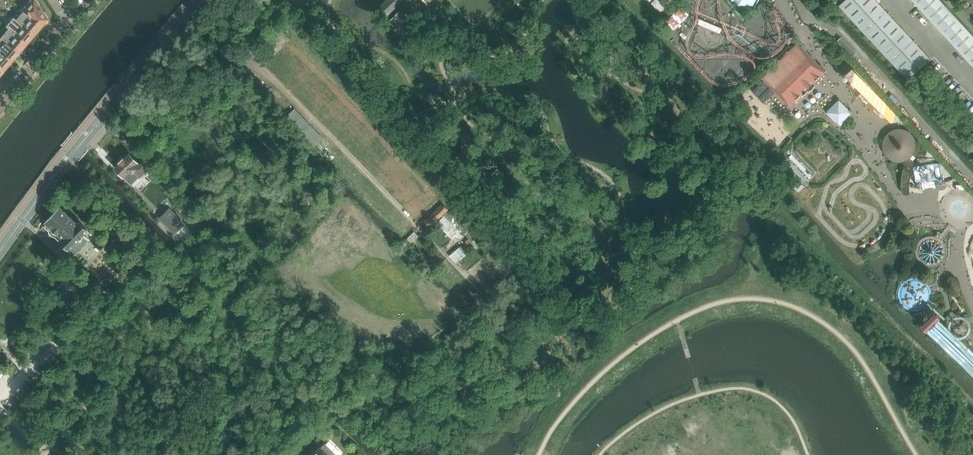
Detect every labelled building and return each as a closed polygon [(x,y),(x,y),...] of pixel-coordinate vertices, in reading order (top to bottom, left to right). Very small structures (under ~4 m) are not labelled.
[(20,8),(40,25),(42,22),(44,22),(47,19),(47,17),(43,11),(41,11),(38,5),(39,4),(36,0),(32,0),(26,7),(23,4),(20,8)] [(378,8),(387,16),(402,0),(386,0),(378,8)] [(873,0),(844,0),(839,5),(852,20),(873,0)] [(888,14),(875,0),(873,0),(852,20),(866,34),(888,14)] [(940,0),(924,0),(918,6),(931,21),(946,7),(940,0)] [(960,22),(946,7),(931,21),(945,36),(960,22)] [(20,8),(13,17),(33,34),(35,31),(37,31),(40,28),(39,26),(40,25),(20,8)] [(413,24),(399,12),(391,21),(404,33),(413,24)] [(880,49),(902,28),(888,14),(866,34),(880,49)] [(13,17),(5,25),(25,42),(28,39),(30,39),(32,36),(32,34),(33,34),(13,17)] [(960,22),(945,36),(959,50),(972,37),(972,36),(960,22)] [(0,31),(0,37),(17,51),(20,48),(22,48),(25,45),(24,43),(25,42),(5,25),(0,31)] [(893,64),(916,43),(902,28),(880,49),(893,64)] [(10,60),(13,57),(15,57),(17,54),(17,52),(17,51),(0,37),(0,51),(10,60)] [(959,50),(972,65),(972,37),(959,50)] [(907,78),(929,58),(916,43),(893,64),(907,78)] [(796,44),(762,78),(790,107),(812,85),(824,73),(807,55),(796,44)] [(3,69),(6,65),(7,65),(10,62),(10,60),(0,51),(0,66),(3,69)] [(850,86),(849,87),(850,89),(852,87),(866,103),(868,94),(871,97),(873,89),(853,70),(849,85),(850,86)] [(825,113),(838,126),(852,113),(839,100),(825,113)] [(322,138),(294,109),(285,118),(323,156),(327,151),(324,148),(318,142),(322,138)] [(151,170),(143,163),(138,163),(129,153),(124,159),(123,158),(120,161),(121,162),(115,167),(134,186),(151,170)] [(799,192),(804,186),(799,180),(793,186),(799,192)] [(429,226),(447,209),(443,204),(425,221),(429,226)] [(48,223),(45,226),(49,230),(50,233),(52,235),(55,236),(59,240),(62,237),(63,238),(61,240),(69,248),(70,248),(76,254),(83,246),(84,244),(88,241),(87,240),(82,235),(83,234),(85,232),(87,229),(79,221),(77,223),(60,207),(55,212),(46,221),(48,223)] [(467,229),(450,210),(444,215),(445,216),(437,223),(453,240),(456,237),(461,242),(471,233),(467,229)] [(170,215),(162,223),(167,227),(178,238),(186,230),(175,219),(170,215)] [(92,226),(91,228),(97,233),(105,224),(99,219),(92,226)] [(414,231),(405,239),(410,244),(418,236),(414,231)] [(116,239),(120,243),(123,246),(130,241),(123,233),(116,239)] [(477,248),(468,239),(461,245),(468,254),(471,251),(473,252),(477,248)] [(461,260),(467,254),(460,246),(449,256),(457,264),(463,271),(467,266),(461,260)] [(325,443),(314,453),(313,452),(310,454),(337,454),(325,443)]
